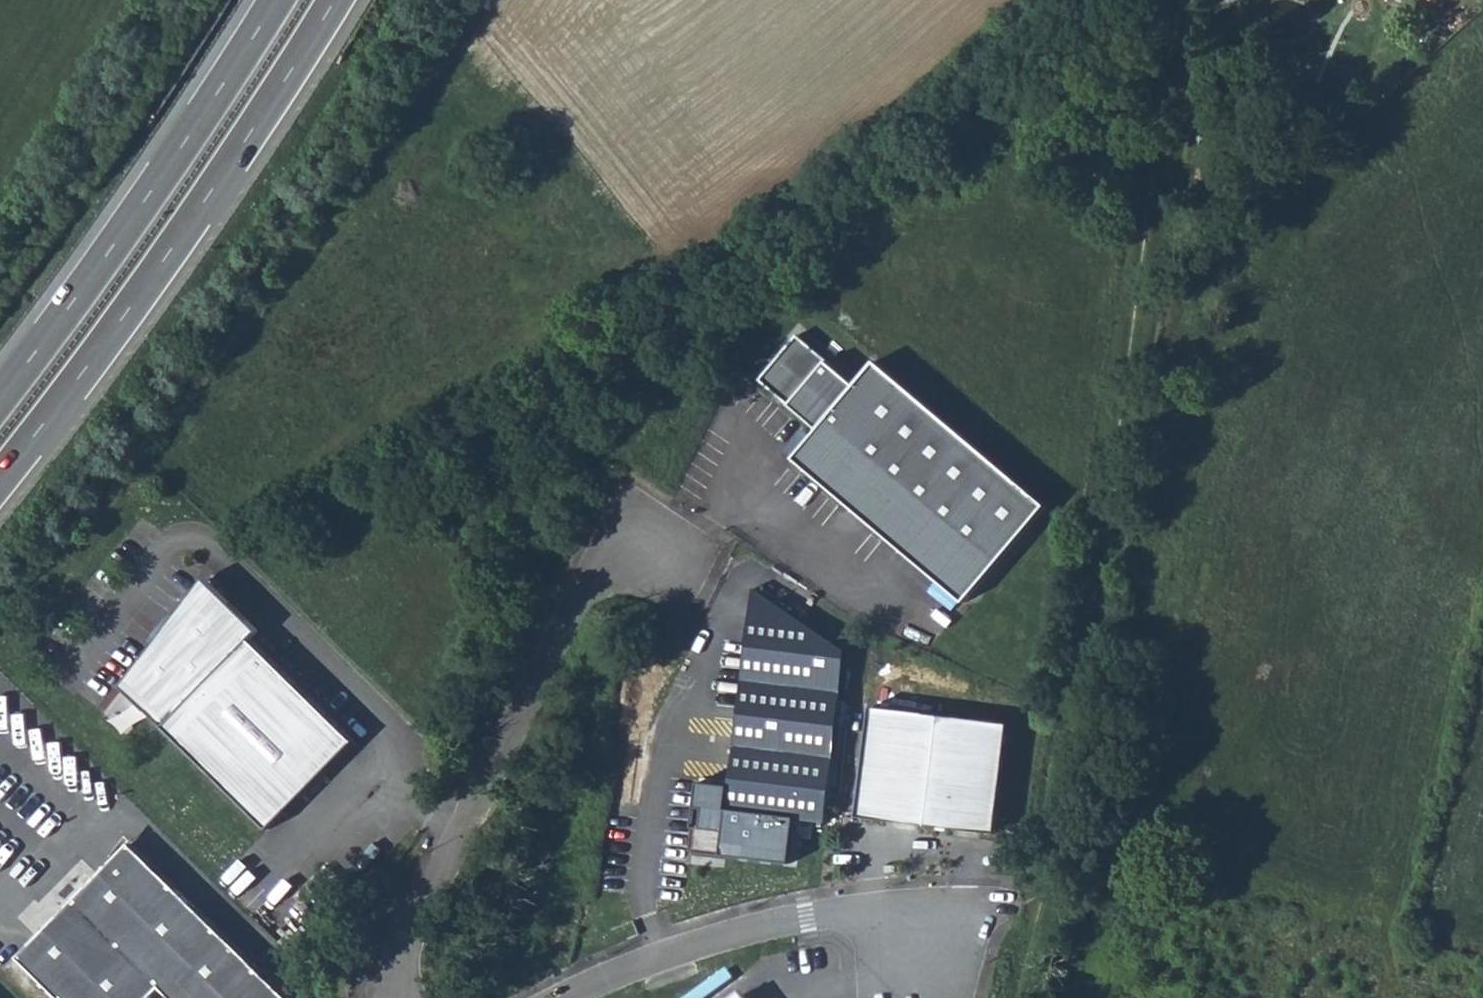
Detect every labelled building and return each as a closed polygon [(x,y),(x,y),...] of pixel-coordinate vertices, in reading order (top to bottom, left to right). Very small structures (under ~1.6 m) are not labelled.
[(802,333),(763,378),(823,428),(799,456),(967,600),(1050,504),(882,359),(861,383),(802,333)] [(216,572),(197,596),(237,637),(250,624),(260,635),(267,624),(216,572)] [(732,786),(701,782),(693,851),(715,854),(716,849),(724,850),(724,855),(793,863),(799,819),(829,823),(848,649),(757,589),(732,786)] [(237,637),(197,596),(131,679),(275,825),(363,738),(260,635),(250,624),(237,637)] [(1012,725),(874,707),(861,816),(998,833),(1012,725)] [(24,951),(70,997),(150,997),(166,983),(181,997),(295,997),(138,839),(24,951)]
